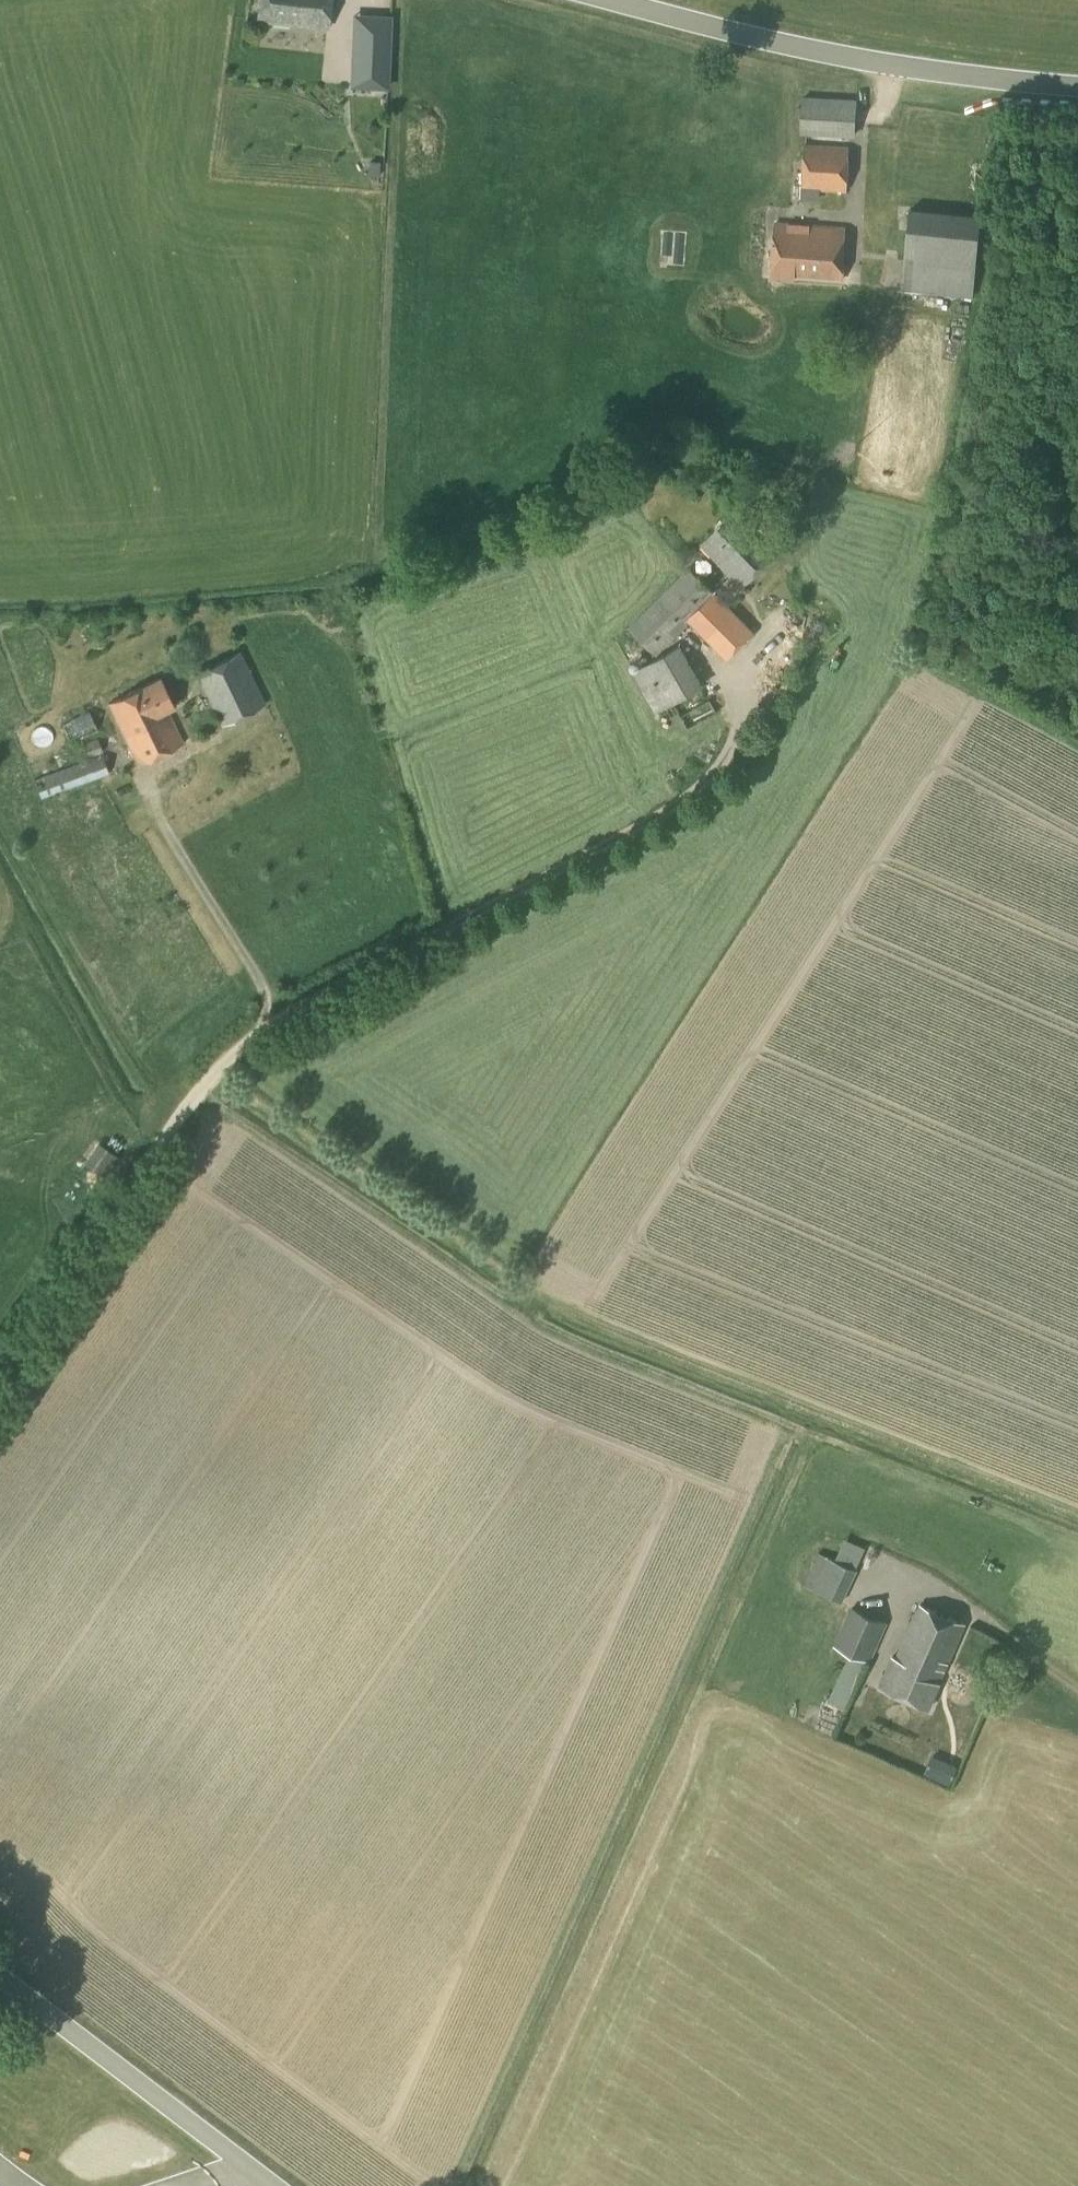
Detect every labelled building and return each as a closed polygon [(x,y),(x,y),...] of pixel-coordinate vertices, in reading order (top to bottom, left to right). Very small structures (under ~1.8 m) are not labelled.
[(330,0),(258,0),(256,21),(326,30),(330,0)] [(352,41),(351,67),(390,69),(391,42),(352,41)] [(853,135),(855,100),(802,98),(801,133),(853,135)] [(848,148),(804,145),(801,198),(818,199),(819,190),(845,191),(848,148)] [(972,298),(981,216),(909,209),(901,291),(972,298)] [(841,279),(845,229),(776,224),(772,277),(794,279),(794,275),(841,279)] [(741,587),(774,555),(752,532),(756,528),(738,508),(700,544),(741,587)] [(751,632),(688,568),(629,627),(656,655),(689,621),(725,658),(751,632)] [(690,710),(682,696),(703,685),(681,645),(633,672),(655,712),(674,701),(688,728),(716,712),(709,699),(690,710)] [(222,724),(265,703),(240,652),(197,673),(222,724)] [(174,707),(160,678),(108,704),(139,765),(182,743),(166,711),(174,707)] [(71,743),(98,730),(90,711),(62,724),(71,743)] [(41,799),(109,774),(103,755),(34,780),(41,799)] [(105,1177),(120,1157),(98,1142),(84,1162),(105,1177)] [(857,1570),(819,1554),(804,1586),(812,1589),(843,1602),(857,1570)] [(941,1678),(965,1625),(920,1605),(899,1653),(895,1651),(882,1682),(931,1703),(942,1678),(941,1678)] [(869,1662),(887,1624),(851,1607),(833,1646),(869,1662)] [(865,1664),(848,1655),(827,1700),(845,1708),(865,1664)] [(957,1766),(932,1755),(923,1774),(948,1785),(957,1766)]
